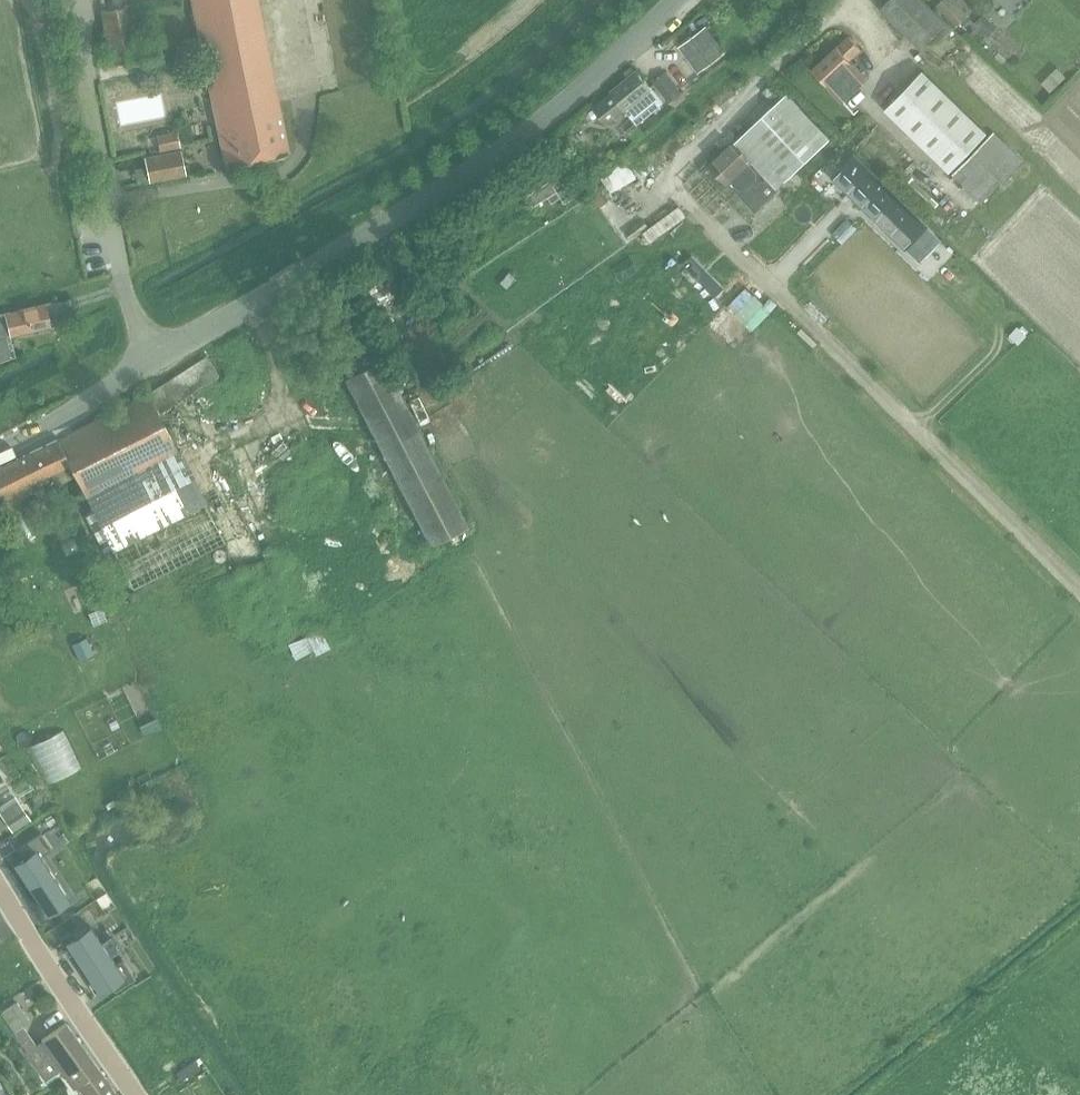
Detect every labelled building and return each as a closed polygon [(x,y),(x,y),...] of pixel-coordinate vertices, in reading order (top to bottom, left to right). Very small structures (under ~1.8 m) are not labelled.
[(226,166),(289,153),(258,0),(192,0),(226,166)] [(932,36),(939,44),(953,29),(946,22),(923,0),(890,0),(881,9),(921,48),(932,36)] [(938,5),(957,26),(969,15),(955,0),(942,0),(938,5)] [(112,65),(141,59),(130,5),(101,11),(112,65)] [(985,14),(976,23),(988,36),(998,27),(985,14)] [(707,26),(680,48),(699,71),(726,49),(707,26)] [(842,101),(867,79),(850,60),(861,50),(849,37),(838,47),(813,70),(842,101)] [(654,82),(662,92),(670,103),(687,89),(670,69),(654,82)] [(886,109),(950,172),(988,133),(924,70),(886,109)] [(613,92),(595,107),(609,123),(625,109),(637,124),(645,118),(663,103),(658,97),(637,71),(612,91),(613,92)] [(735,142),(710,165),(755,211),(758,209),(776,227),(794,209),(776,191),(779,188),(778,188),(831,139),(788,92),(735,142)] [(177,131),(156,136),(159,151),(180,146),(177,131)] [(994,132),(953,174),(983,202),(1000,185),(1005,190),(1011,183),(1006,178),(1024,161),(994,132)] [(150,181),(186,174),(181,151),(145,158),(150,181)] [(853,156),(833,177),(920,263),(941,241),(853,156)] [(563,173),(527,196),(534,206),(548,197),(552,203),(561,198),(566,204),(578,196),(563,173)] [(10,336),(58,325),(52,303),(0,315),(0,360),(6,358),(4,347),(12,345),(10,336)] [(158,413),(218,374),(207,356),(148,394),(148,393),(57,440),(0,468),(0,498),(8,513),(42,495),(35,481),(70,464),(86,495),(113,550),(133,589),(225,543),(177,449),(158,413)] [(430,545),(469,525),(383,359),(345,379),(430,545)] [(98,595),(89,599),(92,607),(101,604),(98,595)] [(32,625),(20,631),(25,640),(36,634),(32,625)] [(86,639),(72,646),(79,661),(93,655),(86,639)] [(0,805),(0,812),(13,831),(31,818),(15,795),(0,805)] [(24,861),(15,867),(48,915),(49,914),(47,911),(67,898),(69,901),(70,900),(41,857),(52,849),(41,832),(16,848),(24,861)] [(11,930),(0,911),(0,937),(11,930)] [(66,941),(64,942),(96,990),(109,982),(115,992),(136,979),(122,959),(115,963),(90,925),(89,926),(91,930),(68,945),(66,941)] [(27,969),(18,976),(23,984),(32,978),(27,969)] [(86,1094),(114,1094),(117,1093),(66,1022),(36,1043),(23,1025),(30,1020),(17,1002),(2,1012),(27,1049),(25,1051),(46,1081),(62,1070),(74,1087),(78,1084),(86,1094)] [(194,1060),(175,1073),(181,1081),(199,1068),(194,1060)]
